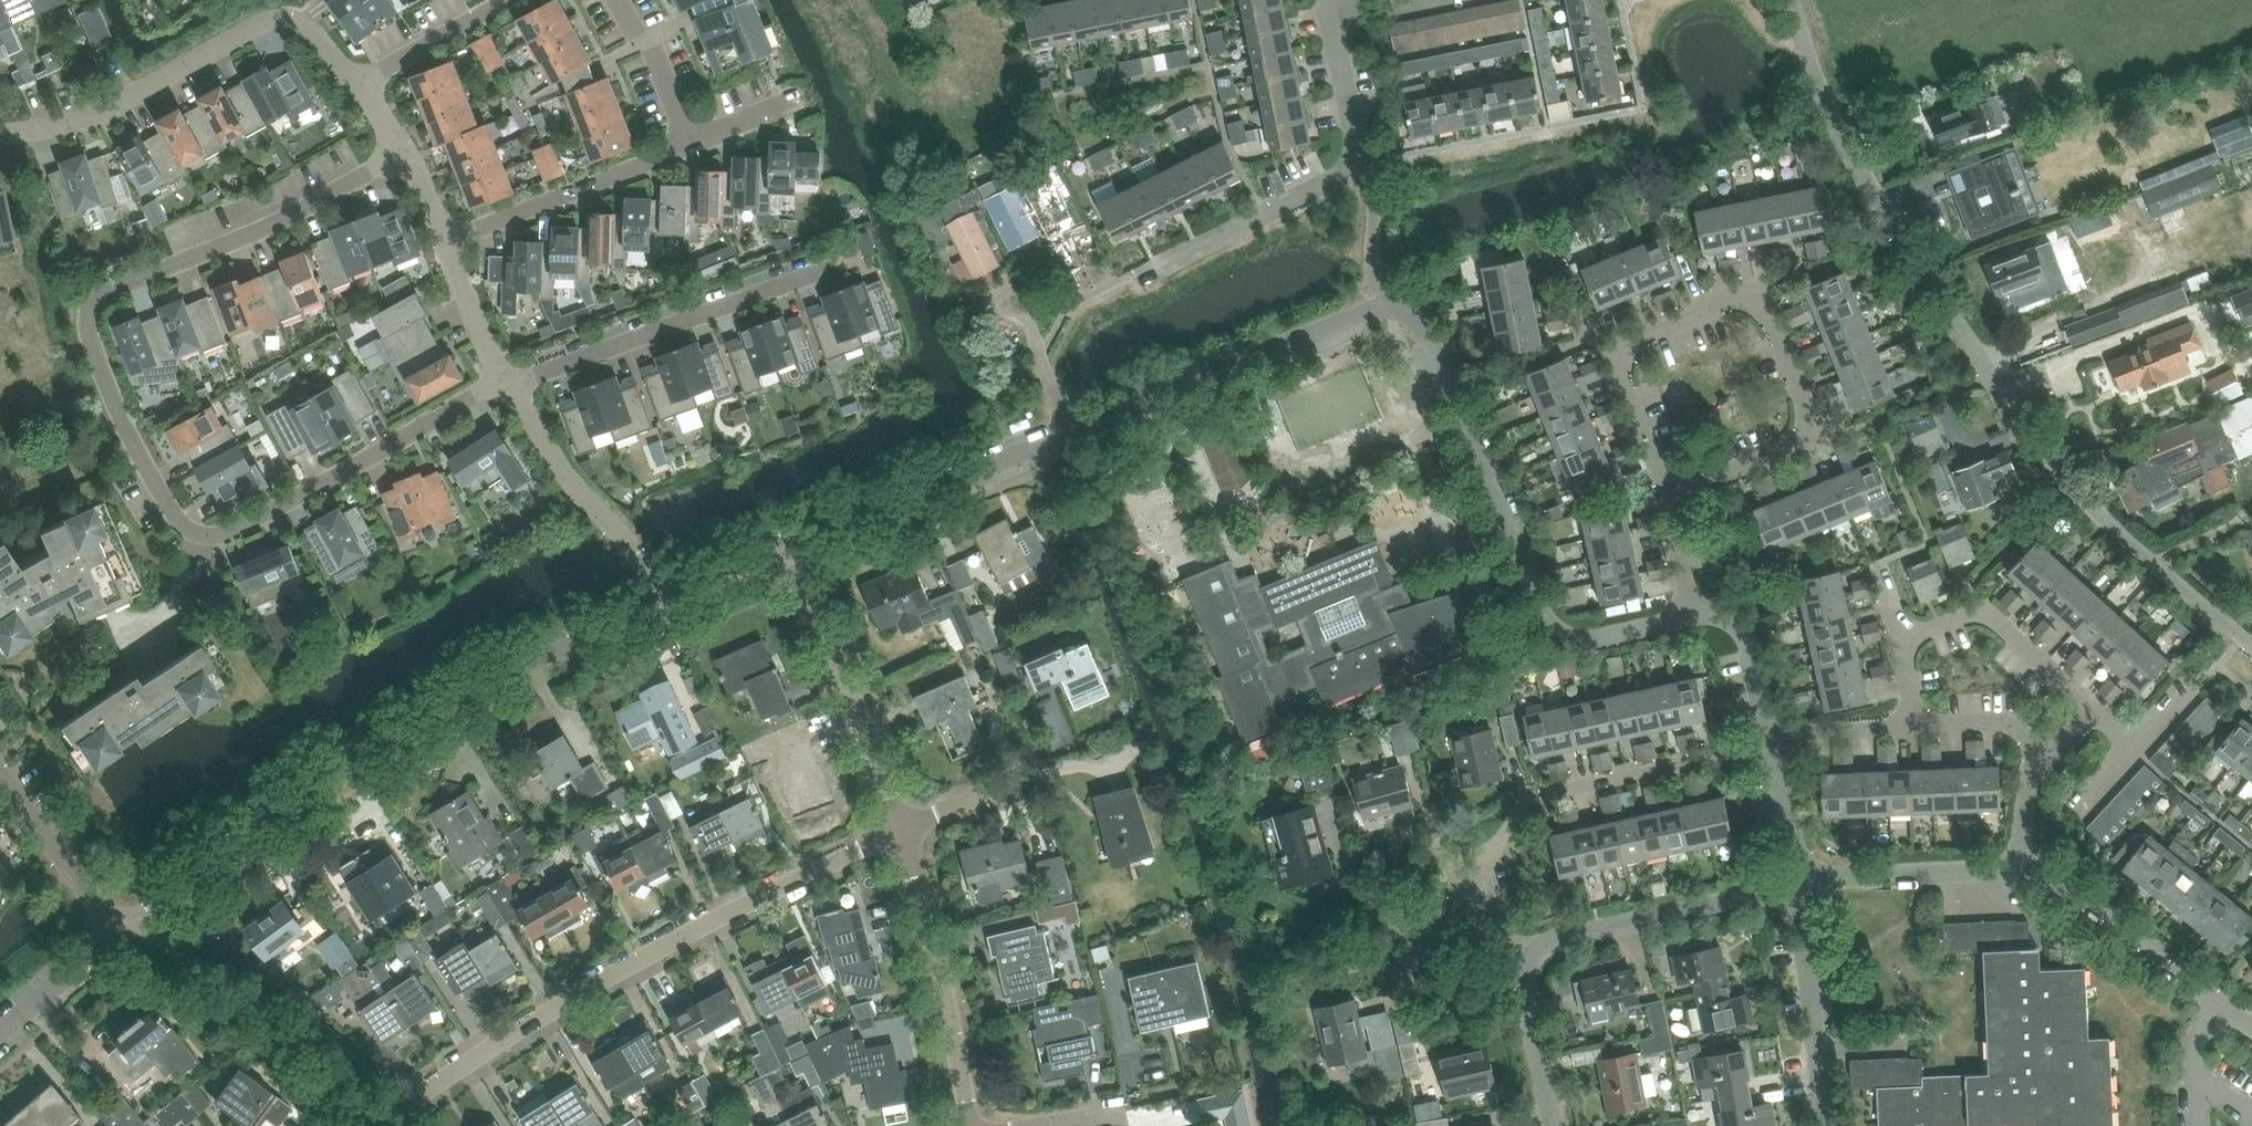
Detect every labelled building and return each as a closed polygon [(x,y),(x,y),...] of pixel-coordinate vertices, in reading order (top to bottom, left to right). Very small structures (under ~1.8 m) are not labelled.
[(9,25),(10,24),(36,12),(30,0),(0,0),(0,5),(9,25)] [(36,12),(63,0),(30,0),(36,12)] [(343,21),(373,0),(332,0),(329,2),(343,21)] [(343,21),(360,45),(361,44),(359,41),(398,12),(389,0),(373,0),(343,21)] [(529,41),(569,20),(558,0),(553,0),(518,19),(529,41)] [(679,6),(682,11),(693,5),(698,18),(696,19),(718,73),(774,50),(754,0),(676,0),(679,6)] [(1071,0),(1048,5),(1056,45),(1079,41),(1071,0)] [(1071,0),(1079,41),(1102,36),(1094,0),(1073,0),(1071,0)] [(1102,36),(1124,31),(1118,0),(1094,0),(1102,36)] [(1124,31),(1147,27),(1142,0),(1118,0),(1124,31)] [(1147,27),(1170,22),(1165,0),(1142,0),(1147,27)] [(1170,22),(1193,18),(1190,0),(1165,0),(1170,22)] [(1201,11),(1216,7),(1214,0),(1198,0),(1201,11)] [(1244,13),(1283,5),(1282,0),(1241,0),(1244,13)] [(1506,1),(1512,32),(1525,29),(1519,0),(1511,0),(1506,1)] [(1572,24),(1606,17),(1603,0),(1567,0),(1572,24)] [(1506,1),(1492,4),(1499,34),(1512,32),(1506,1)] [(1492,4),(1479,6),(1486,37),(1499,34),(1492,4)] [(8,54),(23,85),(35,80),(10,24),(9,25),(0,5),(0,46),(3,45),(7,55),(8,54)] [(1056,45),(1048,5),(1025,10),(1033,50),(1056,45)] [(1244,13),(1249,36),(1288,28),(1283,5),(1244,13)] [(96,6),(76,15),(93,51),(112,42),(96,6)] [(1479,6),(1467,9),(1473,40),(1486,37),(1479,6)] [(1528,10),(1532,31),(1546,29),(1541,7),(1528,10)] [(55,13),(60,25),(71,19),(66,8),(55,13)] [(1467,9),(1454,12),(1460,42),(1473,40),(1467,9)] [(1454,12),(1441,14),(1447,45),(1460,42),(1454,12)] [(1441,14),(1428,17),(1434,47),(1447,45),(1441,14)] [(1428,17),(1415,19),(1421,50),(1434,47),(1428,17)] [(1572,24),(1577,50),(1611,43),(1606,17),(1572,24)] [(1415,19),(1402,22),(1408,52),(1421,50),(1415,19)] [(28,25),(33,37),(45,31),(40,20),(28,25)] [(529,41),(541,62),(580,41),(569,20),(529,41)] [(1408,52),(1402,22),(1389,25),(1395,55),(1408,52)] [(1249,36),(1253,59),(1292,51),(1288,28),(1249,36)] [(1532,31),(1538,58),(1551,56),(1546,29),(1532,31)] [(1206,34),(1208,44),(1224,40),(1221,30),(1206,34)] [(488,35),(481,40),(488,54),(496,49),(488,35)] [(1523,39),(1500,43),(1502,56),(1525,52),(1523,39)] [(481,40),(473,44),(480,58),(488,54),(481,40)] [(1224,40),(1208,44),(1211,56),(1227,52),(1224,40)] [(580,41),(541,62),(553,84),(563,78),(568,93),(596,82),(589,64),(592,62),(580,41)] [(1500,43),(1471,49),(1474,62),(1502,56),(1500,43)] [(1577,50),(1582,75),(1616,68),(1611,43),(1577,50)] [(496,49),(488,54),(496,67),(498,66),(504,63),(496,49)] [(1187,49),(1176,51),(1179,67),(1190,64),(1187,49)] [(1471,49),(1448,53),(1451,66),(1474,62),(1471,49)] [(54,51),(41,56),(47,69),(49,73),(61,67),(54,51)] [(1179,67),(1176,51),(1165,53),(1168,69),(1179,67)] [(1253,59),(1258,81),(1297,73),(1292,51),(1253,59)] [(1448,53),(1424,58),(1427,71),(1451,66),(1448,53)] [(488,54),(480,58),(488,72),(496,67),(488,54)] [(1538,58),(1543,83),(1556,80),(1551,56),(1538,58)] [(1141,58),(1129,60),(1133,76),(1144,73),(1141,58)] [(1427,71),(1424,58),(1397,64),(1399,77),(1427,71)] [(1133,76),(1129,60),(1119,62),(1122,78),(1133,76)] [(244,79),(245,81),(269,125),(270,124),(270,122),(288,112),(291,117),(314,105),(290,61),(269,72),(266,67),(244,79)] [(411,77),(420,100),(461,84),(452,61),(411,77)] [(1096,67),(1084,69),(1086,85),(1099,83),(1096,67)] [(1616,68),(1582,75),(1587,102),(1622,95),(1616,68)] [(1086,85),(1084,69),(1074,71),(1077,86),(1086,85)] [(512,78),(519,92),(528,88),(520,73),(512,78)] [(1258,81),(1262,104),(1301,96),(1297,73),(1258,81)] [(1216,78),(1219,89),(1235,85),(1232,75),(1216,78)] [(1042,94),(1053,92),(1050,76),(1038,79),(1042,94)] [(566,93),(575,117),(617,100),(608,77),(596,82),(568,93),(566,93)] [(1535,77),(1508,82),(1515,116),(1542,111),(1535,77)] [(1556,80),(1543,83),(1548,105),(1560,102),(1556,80)] [(200,98),(203,104),(227,147),(229,146),(226,141),(244,131),(247,136),(269,125),(245,81),(225,92),(222,86),(200,98)] [(1508,82),(1482,87),(1489,122),(1515,116),(1508,82)] [(420,100),(428,122),(470,106),(461,84),(420,100)] [(1235,85),(1219,89),(1222,101),(1238,97),(1235,85)] [(1482,87),(1457,92),(1464,127),(1489,122),(1482,87)] [(1457,92),(1431,98),(1438,132),(1464,127),(1457,92)] [(506,101),(513,114),(522,110),(514,96),(506,101)] [(1262,104),(1267,127),(1306,119),(1301,96),(1262,104)] [(1973,105),(1957,111),(1961,123),(1966,136),(1982,130),(1997,125),(2007,121),(1996,96),(1987,100),(1973,105)] [(1438,132),(1431,98),(1404,103),(1411,137),(1438,132)] [(575,117),(584,139),(626,123),(617,100),(575,117)] [(158,122),(163,131),(187,175),(189,174),(184,164),(202,154),(205,159),(227,147),(203,104),(184,115),(180,109),(158,122)] [(1191,105),(1181,110),(1189,125),(1188,125),(1190,129),(1202,123),(1197,113),(1196,114),(1191,105)] [(1919,114),(1916,105),(1892,114),(1896,123),(1919,114)] [(437,145),(446,142),(446,141),(479,129),(478,127),(470,106),(428,122),(437,145)] [(522,110),(513,114),(522,129),(530,124),(522,110)] [(1189,125),(1181,110),(1171,116),(1178,130),(1188,125),(1189,125)] [(1966,136),(1957,111),(1931,120),(1941,146),(1966,136)] [(533,116),(539,131),(548,127),(542,112),(533,116)] [(2251,138),(2251,129),(2247,116),(2210,130),(2218,151),(2251,138)] [(1306,119),(1267,127),(1272,150),(1311,142),(1306,119)] [(1227,124),(1230,134),(1245,130),(1243,120),(1227,124)] [(626,123),(584,139),(593,162),(635,146),(626,123)] [(446,141),(446,142),(454,163),(496,147),(487,124),(478,127),(479,129),(446,141)] [(1150,126),(1140,132),(1147,146),(1157,141),(1150,126)] [(1245,130),(1230,134),(1232,146),(1248,142),(1257,140),(1254,128),(1245,130)] [(187,175),(163,131),(144,142),(141,136),(118,148),(142,192),(162,181),(165,186),(187,175)] [(1147,146),(1140,132),(1130,137),(1136,151),(1147,146)] [(770,157),(761,157),(759,206),(757,206),(757,214),(794,215),(795,192),(819,193),(820,153),(797,152),(797,143),(771,142),(770,157)] [(1223,142),(1202,152),(1220,188),(1241,177),(1223,142)] [(1797,146),(1800,159),(1815,156),(1812,143),(1797,146)] [(545,146),(543,147),(548,162),(557,159),(554,151),(551,144),(545,146)] [(454,163),(463,185),(505,170),(496,147),(454,163)] [(539,149),(534,151),(537,157),(540,166),(548,162),(543,147),(539,149)] [(1108,148),(1099,152),(1107,166),(1116,162),(1108,148)] [(1107,166),(1099,152),(1088,157),(1095,172),(1107,166)] [(1202,152),(1181,163),(1199,198),(1220,188),(1202,152)] [(1959,173),(1951,176),(1958,194),(1973,234),(2025,214),(2036,210),(2013,152),(2003,156),(1959,173)] [(111,177),(103,155),(88,160),(86,154),(62,163),(64,169),(49,174),(64,217),(81,211),(79,205),(99,198),(101,204),(118,198),(119,201),(131,197),(123,173),(111,177)] [(734,172),(724,171),(723,220),(721,220),(721,227),(735,228),(736,205),(757,206),(759,206),(761,157),(735,156),(734,172)] [(557,159),(548,162),(554,177),(562,174),(557,159)] [(548,162),(540,166),(546,180),(554,177),(548,162)] [(1181,163),(1160,173),(1178,209),(1199,198),(1181,163)] [(2211,164),(2174,179),(2184,206),(2221,190),(2211,164)] [(505,170),(463,185),(472,209),(514,193),(505,170)] [(698,186),(688,186),(687,234),(685,234),(685,242),(699,242),(700,219),(721,220),(723,220),(724,171),(699,170),(698,186)] [(1160,173),(1140,183),(1158,219),(1178,209),(1160,173)] [(1140,183),(1119,194),(1137,230),(1158,219),(1140,183)] [(662,200),(652,200),(650,249),(648,249),(648,256),(663,256),(663,234),(685,234),(687,234),(688,186),(688,185),(662,184),(662,200)] [(1826,184),(1803,189),(1812,232),(1834,227),(1826,184)] [(200,195),(206,205),(219,199),(214,188),(200,195)] [(0,189),(0,241),(11,238),(11,241),(13,241),(2,189),(0,189)] [(1803,189),(1782,193),(1790,236),(1812,232),(1803,189)] [(1782,193),(1760,197),(1769,240),(1790,236),(1782,193)] [(1137,230),(1119,194),(1098,205),(1116,240),(1137,230)] [(1760,197),(1738,202),(1747,245),(1769,240),(1760,197)] [(141,206),(153,228),(169,219),(156,198),(141,206)] [(626,214),(615,214),(614,263),(612,263),(612,270),(617,276),(621,286),(626,286),(627,248),(648,249),(650,249),(652,200),(652,199),(626,199),(626,214)] [(1738,202),(1717,206),(1726,249),(1747,245),(1738,202)] [(1703,254),(1726,249),(1717,206),(1695,211),(1703,254)] [(2105,208),(2070,222),(2076,239),(2112,225),(2105,208)] [(378,212),(355,221),(373,267),(393,259),(396,265),(420,255),(402,209),(380,217),(378,212)] [(589,228),(579,228),(578,277),(576,277),(576,285),(581,295),(590,293),(591,262),(612,263),(614,263),(615,214),(615,213),(590,213),(589,228)] [(132,223),(142,249),(157,244),(147,217),(132,223)] [(921,219),(920,219),(919,219),(918,218),(917,218),(917,219),(916,219),(915,219),(914,219),(914,220),(913,220),(913,221),(912,221),(912,222),(912,223),(912,224),(912,225),(912,226),(912,227),(913,228),(913,229),(914,229),(915,229),(915,230),(916,230),(917,230),(918,230),(919,230),(920,230),(921,229),(922,228),(923,227),(923,226),(923,225),(923,224),(923,223),(923,222),(923,221),(922,221),(922,220),(921,220),(921,219)] [(1548,228),(1546,221),(1545,218),(1531,223),(1532,226),(1534,232),(1548,228)] [(373,267),(355,221),(331,230),(334,235),(311,244),(329,291),(354,281),(352,275),(373,267)] [(542,291),(540,291),(540,299),(544,306),(548,314),(554,311),(555,277),(576,277),(578,277),(579,228),(579,227),(553,227),(553,242),(543,242),(542,291)] [(1664,235),(1643,244),(1659,284),(1680,276),(1664,235)] [(857,241),(861,251),(873,247),(869,237),(857,241)] [(1823,239),(1815,241),(1818,258),(1826,256),(1823,239)] [(518,291),(540,291),(542,291),(543,242),(517,241),(517,256),(505,256),(505,257),(503,257),(503,256),(489,255),(489,282),(504,282),(503,313),(518,313),(518,291)] [(1818,258),(1815,241),(1806,243),(1809,259),(1818,258)] [(2034,248),(1986,266),(1998,297),(2010,292),(2016,309),(2068,290),(2050,242),(2034,248)] [(1643,244),(1622,252),(1639,293),(1659,284),(1643,244)] [(1832,244),(1825,245),(1827,253),(1833,252),(1832,244)] [(1779,248),(1771,250),(1774,266),(1783,265),(1779,248)] [(1774,266),(1771,250),(1763,251),(1766,268),(1774,266)] [(283,267),(262,276),(280,322),(304,313),(302,307),(323,299),(305,252),(281,262),(283,267)] [(1622,252),(1602,260),(1618,301),(1639,293),(1622,252)] [(706,256),(694,261),(703,278),(714,273),(706,256)] [(1735,257),(1728,259),(1731,275),(1740,273),(1736,257),(1735,257)] [(1481,268),(1486,290),(1529,281),(1524,259),(1481,268)] [(1728,259),(1719,260),(1723,277),(1731,275),(1728,259)] [(1618,301),(1602,260),(1581,269),(1597,309),(1618,301)] [(1571,264),(1574,272),(1580,270),(1577,262),(1571,264)] [(1537,270),(1538,279),(1555,276),(1553,267),(1537,270)] [(1804,288),(1813,309),(1853,293),(1844,272),(1804,288)] [(280,322),(262,276),(241,284),(238,278),(214,288),(232,334),(254,326),(256,331),(280,322)] [(1555,276),(1538,279),(1540,287),(1556,284),(1555,276)] [(843,289),(860,334),(878,328),(880,334),(899,327),(882,282),(866,288),(864,281),(843,289)] [(1486,290),(1490,311),(1533,303),(1529,281),(1486,290)] [(392,283),(382,288),(389,301),(399,296),(392,283)] [(843,289),(838,291),(837,286),(823,292),(824,296),(821,297),(827,311),(810,317),(826,361),(865,347),(860,334),(843,289)] [(2231,297),(2242,326),(2251,322),(2251,289),(2231,297)] [(1671,290),(1663,293),(1669,309),(1677,305),(1671,290)] [(613,295),(619,310),(632,306),(623,291),(613,295)] [(378,339),(391,362),(434,338),(423,318),(429,315),(416,292),(372,316),(384,337),(378,339)] [(1669,309),(1663,293),(1655,296),(1661,312),(1669,309)] [(1813,309),(1821,329),(1861,313),(1853,293),(1813,309)] [(1900,298),(1907,314),(1914,310),(1907,295),(1900,298)] [(160,309),(162,315),(185,373),(185,375),(186,374),(181,361),(182,360),(180,355),(200,347),(202,352),(227,343),(208,296),(186,305),(184,299),(160,309)] [(1490,311),(1495,333),(1537,324),(1533,303),(1490,311)] [(1785,311),(1788,317),(1802,312),(1800,305),(1785,311)] [(1630,307),(1622,310),(1629,325),(1636,322),(1630,307)] [(2116,307),(2064,326),(2071,346),(2123,326),(2116,307)] [(1447,320),(1450,319),(1457,317),(1455,309),(1445,311),(1447,320)] [(1545,314),(1547,321),(1563,319),(1562,310),(1545,314)] [(1629,325),(1622,310),(1614,313),(1620,329),(1629,325)] [(353,320),(349,311),(337,316),(340,325),(353,320)] [(554,314),(548,316),(552,323),(557,333),(573,327),(568,315),(562,317),(559,311),(554,314)] [(764,318),(765,322),(761,323),(778,369),(797,362),(801,375),(820,368),(804,324),(788,330),(782,316),(779,316),(778,312),(764,318)] [(1802,312),(1788,317),(1792,327),(1807,321),(1802,312)] [(1821,329),(1830,350),(1869,333),(1861,313),(1821,329)] [(185,373),(162,315),(142,323),(139,317),(115,326),(138,384),(139,384),(139,382),(161,380),(162,382),(175,380),(185,373)] [(1563,319),(1547,321),(1550,330),(1565,327),(1563,319)] [(778,369),(761,323),(757,325),(755,321),(741,326),(743,330),(740,331),(745,346),(729,351),(745,395),(763,388),(759,376),(778,369)] [(538,329),(542,338),(557,333),(552,323),(538,329)] [(2149,346),(2109,362),(2120,391),(2141,382),(2144,390),(2168,381),(2168,380),(2165,373),(2188,364),(2184,354),(2200,348),(2190,323),(2174,329),(2147,340),(2149,346)] [(354,334),(349,324),(337,331),(342,341),(354,334)] [(1537,324),(1495,333),(1499,355),(1542,346),(1537,324)] [(1830,350),(1838,370),(1878,354),(1869,333),(1830,350)] [(336,334),(325,340),(330,349),(337,351),(343,348),(336,334)] [(434,338),(391,362),(403,384),(408,381),(420,402),(463,378),(451,355),(446,358),(434,338)] [(677,349),(694,395),(712,388),(716,401),(735,394),(719,350),(703,356),(698,342),(695,343),(693,339),(679,344),(681,348),(677,349)] [(1802,352),(1805,359),(1821,353),(1817,345),(1802,352)] [(677,349),(672,351),(671,347),(656,352),(658,356),(655,357),(660,371),(644,377),(660,421),(698,407),(694,395),(677,349)] [(1821,353),(1805,359),(1809,368),(1824,361),(1821,353)] [(1838,370),(1847,390),(1886,374),(1878,354),(1838,370)] [(1526,374),(1534,395),(1575,379),(1566,357),(1526,374)] [(274,369),(280,379),(295,371),(289,361),(274,369)] [(1580,367),(1582,374),(1598,369),(1595,361),(1580,367)] [(332,387),(312,397),(336,441),(358,429),(355,424),(376,412),(352,368),(329,381),(332,387)] [(1598,369),(1582,374),(1586,383),(1602,377),(1598,369)] [(1886,374),(1847,390),(1855,411),(1895,395),(1886,374)] [(594,384),(610,430),(615,442),(653,428),(637,385),(621,390),(616,376),(594,384)] [(1534,395),(1542,415),(1583,399),(1575,379),(1534,395)] [(818,383),(823,397),(833,393),(828,380),(818,383)] [(592,436),(610,430),(594,384),(573,391),(579,406),(563,412),(578,456),(597,449),(592,436)] [(1819,393),(1822,401),(1838,395),(1834,386),(1819,393)] [(195,391),(200,403),(210,399),(206,387),(195,391)] [(1838,395),(1822,401),(1825,409),(1841,402),(1838,395)] [(336,441),(312,397),(293,408),(290,403),(266,415),(290,459),(311,448),(314,453),(336,441)] [(2133,467),(2114,476),(2131,510),(2153,499),(2152,497),(2177,484),(2199,475),(2204,473),(2201,467),(2219,459),(2251,443),(2251,398),(2188,425),(2142,443),(2149,458),(2133,467)] [(1542,415),(1550,436),(1591,419),(1583,399),(1542,415)] [(1596,408),(1599,415),(1614,409),(1612,402),(1596,408)] [(745,408),(749,421),(764,416),(759,403),(745,408)] [(844,416),(852,413),(848,404),(841,406),(844,416)] [(186,450),(197,470),(241,446),(228,424),(223,427),(212,407),(168,431),(180,453),(186,450)] [(737,425),(749,421),(745,408),(733,412),(737,425)] [(1614,409),(1599,415),(1603,424),(1618,418),(1614,409)] [(1904,422),(1917,455),(1942,444),(1928,412),(1904,422)] [(144,419),(150,432),(161,427),(155,414),(144,419)] [(252,435),(266,427),(261,419),(247,426),(252,435)] [(1550,436),(1559,456),(1599,440),(1591,419),(1550,436)] [(462,452),(449,461),(473,498),(506,477),(513,488),(529,478),(497,429),(484,438),(481,433),(459,447),(462,452)] [(1234,429),(1202,442),(1220,485),(1252,472),(1251,470),(1250,471),(1233,431),(1235,431),(1234,429)] [(673,437),(665,440),(668,448),(676,446),(673,437)] [(649,444),(657,466),(667,462),(659,440),(649,444)] [(1559,456),(1567,477),(1608,460),(1599,440),(1559,456)] [(1852,441),(1845,444),(1851,460),(1858,457),(1852,441)] [(1612,449),(1616,457),(1632,451),(1628,443),(1612,449)] [(1851,460),(1845,444),(1836,448),(1842,463),(1851,460)] [(241,446),(197,470),(209,492),(214,489),(225,510),(269,486),(257,463),(251,466),(241,446)] [(1632,451),(1616,457),(1620,465),(1635,459),(1632,451)] [(2007,452),(1954,473),(1968,510),(2001,497),(1994,481),(2015,473),(2007,452)] [(288,468),(280,454),(271,459),(279,474),(288,468)] [(1811,458),(1803,461),(1810,477),(1817,473),(1811,458)] [(590,459),(578,463),(579,464),(584,470),(588,475),(596,473),(590,459)] [(2204,473),(2199,475),(2207,494),(2230,484),(2219,459),(2201,467),(2204,473)] [(1608,460),(1567,477),(1575,498),(1616,481),(1608,460)] [(1952,485),(1941,460),(1926,466),(1936,491),(1952,485)] [(1810,477),(1803,461),(1795,465),(1801,480),(1810,477)] [(1875,461),(1854,469),(1870,509),(1891,500),(1875,461)] [(1854,469),(1834,478),(1850,517),(1870,509),(1854,469)] [(384,493),(402,540),(419,533),(417,527),(436,520),(438,525),(456,519),(437,472),(422,478),(420,472),(396,482),(399,487),(384,493)] [(1770,475),(1763,478),(1769,493),(1777,490),(1770,475)] [(1769,493),(1763,478),(1754,481),(1761,497),(1769,493)] [(1834,478),(1813,486),(1829,525),(1850,517),(1834,478)] [(1813,486),(1793,494),(1809,534),(1829,525),(1813,486)] [(1793,494),(1772,502),(1789,542),(1809,534),(1793,494)] [(1789,542),(1772,502),(1751,511),(1767,551),(1789,542)] [(121,603),(144,592),(104,503),(90,509),(90,508),(65,519),(65,520),(37,532),(47,553),(19,568),(0,539),(0,642),(5,650),(28,635),(28,634),(52,617),(51,615),(62,609),(58,601),(66,596),(77,622),(121,603)] [(321,526),(307,533),(309,538),(315,548),(331,577),(332,579),(334,577),(336,580),(368,563),(365,558),(381,549),(374,536),(369,526),(357,505),(343,513),(340,508),(318,520),(321,526)] [(1581,517),(1587,540),(1629,530),(1624,508),(1581,517)] [(1636,519),(1638,527),(1655,524),(1653,516),(1636,519)] [(974,536),(1000,584),(1005,595),(1056,568),(1033,525),(1016,534),(1007,518),(974,536)] [(1655,524),(1638,527),(1641,536),(1657,533),(1655,524)] [(1974,557),(1968,540),(1961,524),(1936,534),(1949,567),(1974,557)] [(1895,534),(1902,548),(1914,543),(1908,528),(1895,534)] [(1587,540),(1592,561),(1634,552),(1629,530),(1587,540)] [(301,542),(306,552),(313,548),(308,538),(301,542)] [(1376,540),(1261,587),(1258,580),(1241,588),(1230,562),(1184,581),(1224,676),(1219,678),(1245,741),(1282,725),(1273,704),(1317,685),(1326,706),(1462,650),(1461,646),(1475,641),(1457,592),(1406,610),(1398,587),(1374,596),(1371,588),(1391,581),(1391,583),(1392,583),(1376,540)] [(2024,588),(2053,556),(2037,542),(2008,573),(2024,588)] [(236,567),(253,608),(289,593),(294,607),(312,600),(290,546),(275,552),(273,546),(249,556),(251,561),(236,567)] [(1592,561),(1597,582),(1639,573),(1634,552),(1592,561)] [(2041,603),(2070,571),(2053,556),(2024,588),(2041,603)] [(1932,558),(1907,568),(1921,602),(1946,592),(1932,558)] [(1646,562),(1649,570),(1664,567),(1663,559),(1646,562)] [(880,628),(897,621),(902,634),(924,625),(919,614),(932,609),(914,565),(863,586),(880,628)] [(1664,567),(1649,570),(1651,579),(1666,576),(1664,567)] [(1168,587),(1161,570),(1148,575),(1155,593),(1168,587)] [(1797,580),(1802,602),(1843,593),(1839,571),(1797,580)] [(2050,625),(2057,618),(2086,586),(2070,571),(2041,603),(2048,610),(2041,617),(2043,619),(2033,631),(2040,638),(2050,625)] [(1639,573),(1597,582),(1582,586),(1588,608),(1602,604),(1644,595),(1639,573)] [(1851,582),(1853,591),(1869,587),(1867,579),(1851,582)] [(2057,618),(2073,633),(2102,601),(2086,586),(2057,618)] [(1869,587),(1853,591),(1855,599),(1871,596),(1869,587)] [(2000,602),(2007,608),(2017,595),(2011,589),(2000,602)] [(1802,602),(1806,624),(1848,615),(1843,593),(1802,602)] [(2017,595),(2007,608),(2013,613),(2024,601),(2017,595)] [(2073,633),(2089,647),(2119,615),(2102,601),(2073,633)] [(1618,613),(1617,607),(1606,609),(1608,615),(1618,613)] [(986,651),(970,616),(966,609),(950,616),(964,647),(980,639),(986,651)] [(983,610),(970,616),(986,651),(1000,645),(983,610)] [(1806,624),(1811,645),(1853,636),(1848,615),(1806,624)] [(2089,647),(2106,662),(2135,630),(2119,615),(2089,647)] [(1860,625),(1862,633),(1879,629),(1877,622),(1860,625)] [(2057,631),(2050,625),(2040,638),(2046,643),(2057,631)] [(1879,629),(1862,633),(1864,642),(1881,639),(1879,629)] [(2106,662),(2122,677),(2151,645),(2135,630),(2106,662)] [(1811,645),(1816,667),(1858,658),(1853,636),(1811,645)] [(1062,647),(1024,664),(1036,691),(1062,680),(1071,700),(1105,685),(1087,644),(1075,649),(1069,637),(1059,642),(1062,647)] [(716,661),(731,695),(748,686),(763,720),(778,713),(779,715),(793,710),(776,671),(778,670),(777,667),(771,670),(767,660),(771,658),(770,657),(769,658),(762,641),(716,661)] [(127,681),(114,690),(59,727),(74,749),(80,745),(94,765),(117,750),(116,749),(131,739),(134,737),(139,745),(184,715),(192,710),(215,695),(215,694),(227,686),(199,644),(140,683),(125,661),(124,662),(129,670),(122,675),(127,681)] [(2151,645),(2122,677),(2139,692),(2168,660),(2151,645)] [(1008,648),(993,654),(1005,684),(1020,677),(1008,648)] [(2065,661),(2072,667),(2083,655),(2076,649),(2065,661)] [(2083,655),(2072,667),(2078,673),(2090,660),(2083,655)] [(1816,667),(1821,688),(1863,679),(1858,658),(1816,667)] [(1560,664),(1557,664),(1561,679),(1579,675),(1577,664),(1576,660),(1572,661),(1560,664)] [(1870,668),(1872,676),(1888,672),(1887,665),(1870,668)] [(1888,672),(1872,676),(1874,685),(1890,682),(1888,672)] [(914,697),(916,701),(928,727),(945,720),(958,750),(982,740),(969,710),(978,706),(964,675),(914,697)] [(1697,678),(1674,682),(1684,724),(1706,719),(1697,678)] [(2098,691),(2105,697),(2116,685),(2109,678),(2098,691)] [(1863,679),(1821,688),(1826,711),(1867,701),(1863,679)] [(619,713),(635,747),(662,734),(670,752),(696,740),(669,682),(643,694),(646,700),(619,713)] [(1674,682),(1653,687),(1662,729),(1684,724),(1674,682)] [(2116,685),(2105,697),(2111,702),(2122,690),(2116,685)] [(1653,687),(1631,692),(1641,734),(1662,729),(1653,687)] [(1508,688),(1489,692),(1492,709),(1512,705),(1508,688)] [(1631,692),(1610,697),(1619,738),(1641,734),(1631,692)] [(1791,695),(1780,697),(1783,711),(1794,709),(1791,695)] [(1610,697),(1588,701),(1598,743),(1619,738),(1610,697)] [(2207,697),(2198,706),(2218,724),(2226,715),(2207,697)] [(1588,701),(1567,706),(1576,748),(1598,743),(1588,701)] [(1567,706),(1545,711),(1555,753),(1576,748),(1567,706)] [(2198,706),(2189,716),(2209,734),(2218,724),(2198,706)] [(1555,753),(1545,711),(1523,716),(1532,758),(1555,753)] [(1500,717),(1507,746),(1520,744),(1513,713),(1500,717)] [(2189,716),(2181,725),(2201,742),(2209,734),(2189,716)] [(2251,741),(2251,726),(2242,718),(2228,734),(2219,727),(2198,753),(2209,762),(2217,753),(2233,766),(2251,741)] [(1387,726),(1396,756),(1419,750),(1410,719),(1387,726)] [(2181,725),(2173,734),(2193,752),(2201,742),(2181,725)] [(1490,728),(1453,737),(1464,786),(1500,778),(1490,728)] [(1694,732),(1686,734),(1690,750),(1698,748),(1694,732)] [(1690,750),(1686,734),(1678,736),(1681,752),(1690,750)] [(2173,734),(2164,743),(2184,761),(2193,752),(2173,734)] [(523,760),(534,779),(543,773),(553,790),(570,779),(583,802),(608,787),(594,763),(584,770),(564,736),(523,760)] [(671,758),(681,779),(726,758),(716,737),(671,758)] [(1984,740),(1975,741),(1976,758),(1984,757),(1984,740)] [(1651,741),(1642,743),(1646,760),(1655,758),(1651,741)] [(1976,758),(1975,741),(1966,741),(1967,758),(1976,758)] [(2251,777),(2251,741),(2233,766),(2250,779),(2251,777)] [(1940,742),(1931,743),(1932,759),(1940,759),(1940,742)] [(1338,743),(1323,748),(1327,761),(1342,757),(1338,743)] [(1646,760),(1642,743),(1634,745),(1638,762),(1646,760)] [(1932,759),(1931,743),(1922,743),(1923,760),(1932,759)] [(2164,743),(2156,752),(2176,770),(2184,761),(2164,743)] [(1895,744),(1887,745),(1888,761),(1896,761),(1895,744)] [(1888,761),(1887,745),(1878,745),(1879,761),(1888,761)] [(1843,763),(1842,746),(1834,747),(1835,763),(1843,763)] [(1851,746),(1842,746),(1843,763),(1852,763),(1851,746)] [(1608,751),(1599,753),(1603,769),(1612,767),(1608,751)] [(1298,760),(1307,791),(1332,783),(1327,765),(1323,752),(1298,760)] [(2176,770),(2156,752),(2149,760),(2168,778),(2176,770)] [(1603,769),(1599,753),(1591,754),(1595,771),(1603,769)] [(1565,760),(1556,762),(1560,779),(1569,777),(1565,760)] [(1560,779),(1556,762),(1548,764),(1552,781),(1560,779)] [(1401,765),(1354,778),(1365,818),(1412,805),(1401,765)] [(2144,765),(2135,775),(2155,793),(2164,783),(2144,765)] [(1999,766),(1976,767),(1978,810),(2001,809),(1999,766)] [(1976,767),(1954,768),(1956,811),(1978,810),(1976,767)] [(1954,768),(1932,769),(1934,812),(1956,811),(1954,768)] [(1932,769),(1910,770),(1912,813),(1934,812),(1932,769)] [(1910,770),(1888,771),(1890,814),(1912,813),(1910,770)] [(1888,771),(1866,772),(1868,815),(1890,814),(1888,771)] [(1866,772),(1844,773),(1846,816),(1868,815),(1866,772)] [(1846,816),(1844,773),(1821,774),(1823,817),(1846,816)] [(1704,774),(1696,776),(1699,792),(1707,790),(1704,774)] [(2135,775),(2127,784),(2147,802),(2155,793),(2135,775)] [(1699,792),(1696,776),(1687,778),(1691,794),(1699,792)] [(1661,784),(1653,786),(1656,802),(1664,800),(1661,784)] [(2127,784),(2118,793),(2138,811),(2147,802),(2127,784)] [(1093,795),(1111,868),(1132,863),(1130,858),(1149,851),(1155,849),(1134,785),(1093,795)] [(1656,802),(1653,786),(1644,787),(1648,804),(1656,802)] [(622,787),(587,806),(596,822),(631,802),(622,787)] [(2189,794),(2201,804),(2207,796),(2195,787),(2189,794)] [(745,789),(717,803),(738,846),(753,838),(750,831),(763,825),(745,789)] [(638,827),(626,834),(653,885),(670,877),(664,866),(675,860),(668,846),(670,845),(663,832),(675,826),(657,791),(645,797),(658,822),(640,831),(638,827)] [(431,815),(452,850),(446,853),(457,870),(505,842),(490,816),(484,819),(468,792),(431,815)] [(1618,793),(1609,795),(1613,810),(1621,808),(1618,793)] [(2118,793),(2110,802),(2130,820),(2138,811),(2118,793)] [(1613,810),(1609,795),(1601,797),(1604,813),(1613,810)] [(2207,796),(2201,804),(2215,815),(2221,807),(2207,796)] [(1723,797),(1701,802),(1710,844),(1733,839),(1723,797)] [(2178,807),(2190,817),(2197,809),(2185,799),(2178,807)] [(1701,802),(1680,807),(1689,848),(1710,844),(1701,802)] [(2110,802),(2102,811),(2122,829),(2130,820),(2110,802)] [(738,846),(717,803),(687,817),(705,853),(734,839),(737,846),(738,846)] [(1574,803),(1566,805),(1570,820),(1578,818),(1574,803)] [(1313,804),(1264,820),(1275,859),(1273,860),(1281,888),(1332,874),(1313,804)] [(1570,820),(1566,805),(1558,807),(1561,822),(1570,820)] [(1680,807),(1658,812),(1667,853),(1689,848),(1680,807)] [(2197,809),(2190,817),(2204,828),(2210,820),(2197,809)] [(2102,811),(2094,820),(2113,838),(2122,829),(2102,811)] [(1658,812),(1637,816),(1646,858),(1667,853),(1658,812)] [(2224,822),(2236,832),(2242,824),(2230,814),(2224,822)] [(1637,816),(1615,821),(1624,863),(1646,858),(1637,816)] [(2113,838),(2094,820),(2086,828),(2106,846),(2113,838)] [(1615,821),(1594,826),(1603,867),(1624,863),(1615,821)] [(2236,832),(2249,842),(2251,838),(2251,832),(2242,824),(2236,832)] [(509,835),(525,862),(540,853),(524,826),(509,835)] [(1594,826),(1572,831),(1581,872),(1603,867),(1594,826)] [(2185,827),(2180,834),(2184,837),(2189,830),(2185,827)] [(2213,835),(2225,844),(2231,837),(2219,827),(2213,835)] [(599,847),(587,829),(573,838),(584,856),(599,847)] [(1581,872),(1572,831),(1550,835),(1559,877),(1581,872)] [(653,885),(626,834),(614,840),(615,843),(592,855),(598,866),(603,864),(609,877),(612,876),(619,889),(628,885),(633,896),(653,885)] [(2122,868),(2140,883),(2166,849),(2149,835),(2142,843),(2131,835),(2113,858),(2124,866),(2122,868)] [(1993,836),(1979,837),(1979,847),(1993,846),(1993,836)] [(2231,837),(2225,844),(2239,855),(2245,847),(2231,837)] [(2140,883),(2157,896),(2191,853),(2174,840),(2166,849),(2140,883)] [(973,890),(976,889),(980,903),(1003,896),(999,883),(1029,875),(1019,841),(989,849),(988,845),(963,852),(973,890)] [(369,849),(340,867),(349,881),(350,883),(345,883),(369,920),(370,922),(373,918),(413,892),(417,892),(416,890),(393,853),(391,857),(379,864),(378,863),(369,849)] [(546,850),(530,861),(538,873),(554,862),(546,850)] [(2157,896),(2174,910),(2201,877),(2190,868),(2197,858),(2191,853),(2157,896)] [(1036,862),(1045,897),(1047,905),(1073,898),(1062,855),(1036,862)] [(556,887),(547,893),(563,921),(562,921),(567,930),(583,921),(578,912),(590,906),(579,887),(586,882),(576,866),(552,880),(556,887)] [(2174,910),(2192,924),(2218,890),(2201,877),(2174,910)] [(519,911),(521,915),(534,937),(545,931),(552,942),(569,932),(567,930),(562,921),(563,921),(547,893),(541,885),(516,900),(503,878),(486,887),(487,889),(506,919),(519,911)] [(434,883),(421,892),(435,915),(449,906),(444,899),(438,890),(435,885),(434,883)] [(1645,898),(1653,896),(1652,895),(1650,884),(1642,886),(1645,897),(1645,898)] [(475,896),(493,925),(494,924),(495,926),(506,919),(487,889),(475,896)] [(2192,924),(2209,937),(2235,904),(2218,890),(2192,924)] [(451,895),(444,899),(449,906),(450,908),(457,903),(452,894),(451,895)] [(1036,911),(1039,924),(1079,914),(1076,900),(1036,911)] [(248,932),(267,957),(268,958),(271,956),(278,964),(324,934),(305,911),(295,918),(285,904),(248,932)] [(2209,937),(2219,946),(2218,948),(2226,954),(2238,945),(2249,938),(2242,933),(2251,920),(2251,917),(2235,904),(2209,937)] [(852,983),(859,998),(884,991),(874,950),(871,951),(860,908),(844,912),(844,909),(817,915),(825,947),(829,946),(835,969),(838,968),(843,985),(852,983)] [(426,937),(451,922),(445,911),(406,934),(423,963),(437,955),(426,937)] [(2109,1037),(2088,1038),(2085,967),(2040,969),(2039,948),(2030,949),(2028,921),(1943,925),(1944,953),(1983,951),(1988,1073),(1923,1076),(1922,1058),(1850,1062),(1851,1089),(1877,1088),(1878,1125),(2113,1125),(2109,1037)] [(1005,991),(1010,990),(1012,999),(1039,992),(1037,984),(1058,978),(1046,928),(1037,930),(1035,925),(991,935),(1005,991)] [(335,932),(316,945),(333,969),(336,967),(343,976),(347,973),(359,965),(343,943),(335,932)] [(497,933),(470,950),(486,976),(485,977),(491,986),(519,969),(497,933)] [(392,944),(410,972),(423,964),(405,935),(392,944)] [(792,955),(779,961),(798,999),(802,1008),(833,993),(805,936),(787,945),(792,955)] [(486,976),(470,950),(469,951),(464,942),(453,949),(437,959),(458,993),(461,992),(463,996),(469,998),(480,993),(491,986),(485,977),(486,976)] [(1661,943),(1651,945),(1649,946),(1652,957),(1663,954),(1661,945),(1661,943)] [(1107,945),(1092,949),(1095,962),(1110,958),(1107,945)] [(1692,980),(1694,992),(1728,985),(1720,946),(1672,957),(1678,984),(1692,980)] [(377,954),(367,960),(411,1025),(427,1014),(422,1007),(434,1000),(416,973),(397,986),(381,962),(377,954)] [(798,999),(779,961),(769,966),(765,958),(745,968),(767,1014),(798,999)] [(361,966),(347,976),(340,980),(347,990),(378,1037),(390,1029),(395,1036),(411,1025),(367,960),(366,961),(367,962),(361,966)] [(1376,962),(1367,965),(1370,980),(1380,977),(1376,962)] [(1210,1014),(1197,963),(1131,978),(1143,1030),(1210,1014)] [(1582,981),(1575,983),(1580,1009),(1588,1007),(1592,1024),(1611,1020),(1610,1013),(1639,1006),(1631,970),(1582,981)] [(725,977),(694,993),(714,1029),(744,1013),(725,977)] [(326,990),(301,1006),(306,1012),(308,1016),(309,1015),(326,1004),(341,994),(347,990),(340,980),(326,990)] [(1728,985),(1694,992),(1703,1032),(1752,1021),(1746,995),(1731,998),(1728,985)] [(298,989),(290,994),(297,1003),(309,995),(306,990),(298,989)] [(714,1029),(694,993),(664,1010),(684,1046),(688,1044),(692,1052),(703,1047),(698,1038),(714,1029)] [(1099,994),(1074,999),(1068,1000),(1070,1009),(1060,1011),(1058,1003),(1033,1008),(1037,1028),(1033,1029),(1037,1048),(1047,1046),(1050,1062),(1040,1064),(1044,1082),(1086,1073),(1085,1072),(1083,1072),(1081,1061),(1084,1060),(1083,1056),(1096,1053),(1092,1035),(1090,1035),(1088,1026),(1105,1022),(1099,994)] [(870,1000),(851,1005),(859,1019),(877,1015),(870,1000)] [(1639,1039),(1639,1040),(1669,1034),(1662,1000),(1647,1003),(1654,1036),(1639,1039)] [(1354,1004),(1317,1012),(1330,1066),(1348,1062),(1350,1072),(1375,1066),(1379,1082),(1403,1077),(1395,1043),(1371,1049),(1365,1050),(1360,1029),(1357,1018),(1357,1017),(1354,1005),(1354,1004)] [(113,1041),(136,1069),(149,1059),(165,1078),(175,1069),(180,1075),(198,1061),(171,1027),(164,1033),(147,1012),(113,1041)] [(859,1021),(860,1029),(875,1026),(873,1018),(859,1021)] [(646,1020),(616,1037),(637,1073),(667,1055),(646,1020)] [(817,1021),(811,1024),(817,1038),(824,1035),(817,1021)] [(852,1083),(869,1079),(875,1106),(871,1107),(871,1108),(904,1101),(911,1099),(905,1071),(903,1072),(903,1071),(894,1073),(890,1052),(892,1051),(891,1046),(893,1046),(893,1045),(866,1050),(865,1050),(863,1042),(864,1041),(864,1040),(852,1042),(849,1026),(833,1033),(838,1046),(843,1069),(849,1066),(852,1083)] [(752,1057),(761,1076),(766,1074),(782,1066),(774,1050),(764,1029),(751,1035),(760,1053),(752,1057)] [(1483,1042),(1480,1031),(1467,1034),(1470,1045),(1483,1042)] [(824,1084),(822,1079),(843,1069),(838,1046),(833,1033),(805,1045),(808,1051),(824,1085),(824,1084)] [(1669,1034),(1639,1040),(1642,1055),(1672,1049),(1669,1034)] [(645,1087),(637,1073),(616,1037),(587,1055),(607,1090),(612,1088),(616,1094),(625,1097),(645,1087)] [(803,1040),(786,1048),(792,1059),(808,1051),(805,1045),(803,1040)] [(1414,1042),(1398,1045),(1405,1077),(1421,1073),(1414,1042)] [(784,1046),(774,1050),(782,1066),(792,1061),(784,1046)] [(1703,1101),(1719,1098),(1748,1093),(1745,1078),(1748,1078),(1743,1051),(1703,1058),(1700,1047),(1677,1051),(1679,1063),(1692,1060),(1697,1089),(1701,1088),(1703,1101)] [(1438,1059),(1447,1096),(1495,1085),(1487,1048),(1438,1059)] [(1641,1075),(1637,1053),(1600,1060),(1609,1108),(1646,1101),(1645,1097),(1656,1094),(1652,1073),(1641,1075)] [(807,1054),(790,1063),(797,1076),(802,1073),(814,1067),(807,1054)] [(214,1100),(249,1125),(260,1125),(265,1119),(275,1125),(276,1125),(289,1108),(230,1065),(214,1087),(221,1091),(214,1100)] [(726,1083),(730,1091),(742,1084),(735,1073),(728,1077),(726,1083)] [(545,1093),(565,1125),(597,1125),(601,1124),(594,1112),(596,1110),(573,1075),(545,1093)] [(704,1076),(693,1082),(707,1106),(710,1104),(717,1100),(704,1076)] [(781,1102),(768,1077),(749,1087),(755,1099),(758,1098),(767,1117),(755,1124),(756,1125),(793,1125),(781,1102)] [(707,1106),(693,1082),(692,1081),(678,1090),(692,1115),(707,1106)] [(19,1109),(33,1125),(78,1125),(83,1122),(50,1083),(19,1109)] [(181,1093),(197,1114),(210,1104),(193,1083),(181,1093)] [(781,1102),(793,1125),(829,1125),(820,1108),(822,1107),(812,1087),(810,1087),(781,1102)] [(1245,1088),(1199,1098),(1204,1122),(1225,1117),(1227,1125),(1253,1125),(1245,1088)] [(107,1125),(141,1125),(144,1124),(144,1123),(119,1093),(106,1104),(99,1094),(88,1102),(96,1113),(107,1125)] [(545,1093),(516,1111),(525,1125),(565,1125),(545,1093)] [(1719,1098),(1721,1111),(1718,1112),(1721,1125),(1774,1125),(1770,1104),(1750,1107),(1748,1093),(1719,1098)] [(180,1094),(151,1117),(159,1125),(173,1125),(181,1119),(185,1125),(197,1114),(180,1094)] [(717,1100),(710,1104),(718,1116),(727,1110),(720,1098),(717,1100)] [(1438,1099),(1412,1105),(1416,1122),(1441,1116),(1438,1099)] [(0,1125),(33,1125),(19,1109),(0,1125)] [(685,1125),(706,1125),(698,1112),(682,1120),(685,1125)] [(654,1125),(668,1125),(661,1115),(655,1120),(657,1124),(654,1125)] [(1417,1125),(1448,1125),(1447,1118),(1416,1123),(1417,1125)]
